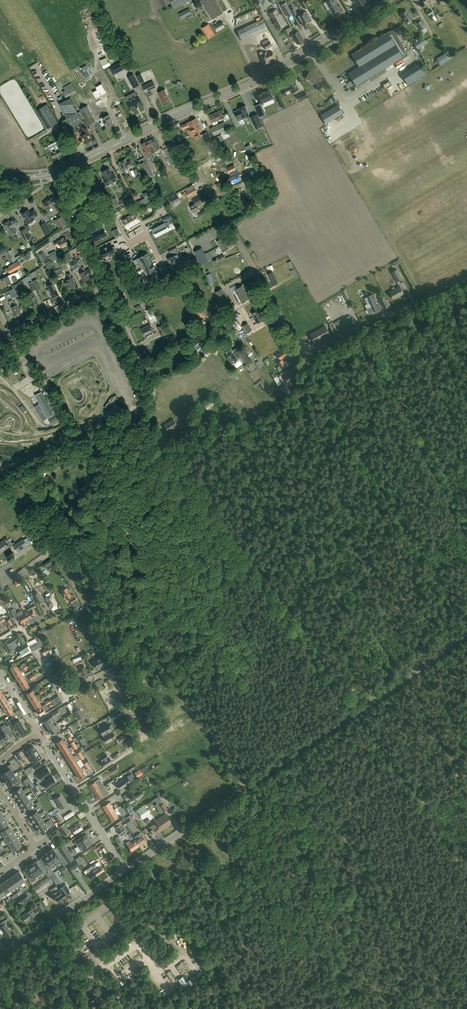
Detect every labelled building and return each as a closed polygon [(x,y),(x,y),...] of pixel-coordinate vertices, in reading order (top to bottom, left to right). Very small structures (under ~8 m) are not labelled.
[(182,4),(190,0),(170,0),(174,8),(169,11),(168,8),(164,10),(167,16),(175,11),(176,12),(184,8),(182,4)] [(207,11),(212,19),(222,13),(215,0),(201,0),(204,6),(201,8),(204,13),(207,11)] [(333,13),(340,9),(335,0),(328,0),(326,1),(331,9),(329,10),(331,14),(333,13)] [(293,14),(290,9),(290,10),(286,3),(281,5),(288,17),(293,14)] [(306,11),(303,13),(302,10),(297,13),(294,7),(290,9),(293,14),(294,16),(297,14),(298,16),(303,25),(312,20),(306,11)] [(269,13),(272,18),(278,29),(286,25),(279,13),(276,8),(269,13)] [(189,9),(179,14),(180,17),(173,21),(174,23),(180,20),(181,22),(187,19),(186,16),(191,13),(189,9)] [(407,10),(401,13),(407,22),(412,19),(407,10)] [(241,38),(267,26),(263,19),(238,31),(241,38)] [(216,32),(225,27),(222,21),(213,26),(216,32)] [(417,24),(421,30),(423,34),(424,34),(428,32),(425,27),(426,27),(422,21),(417,24)] [(208,39),(215,35),(209,24),(201,28),(208,39)] [(292,34),(297,44),(304,40),(299,31),(292,34)] [(388,32),(352,54),(360,66),(349,73),(357,85),(369,77),(371,80),(386,71),(385,68),(403,57),(388,32)] [(417,48),(427,42),(424,37),(421,39),(420,38),(416,40),(417,42),(414,43),(417,48)] [(266,50),(273,46),(269,38),(262,42),(266,50)] [(259,52),(260,54),(261,57),(264,64),(270,61),(269,59),(275,57),(272,50),(267,52),(266,51),(264,52),(263,51),(259,52)] [(441,65),(449,59),(445,53),(437,59),(441,65)] [(130,67),(127,60),(115,67),(118,73),(130,67)] [(402,74),(407,82),(424,72),(419,63),(402,74)] [(86,65),(81,68),(83,72),(81,73),(86,80),(91,77),(88,72),(90,72),(86,65)] [(324,80),(321,79),(322,77),(315,74),(315,73),(310,71),(307,78),(318,83),(317,85),(321,87),(324,80)] [(104,72),(98,75),(101,81),(107,78),(104,72)] [(133,74),(128,77),(134,88),(139,85),(133,74)] [(146,93),(156,88),(153,81),(152,79),(141,84),(146,93)] [(288,83),(293,92),(299,89),(294,80),(288,83)] [(392,87),(391,84),(389,81),(384,84),(380,87),(383,93),(392,87)] [(93,91),(97,98),(108,92),(103,82),(97,86),(98,88),(93,91)] [(66,98),(76,92),(71,83),(63,87),(65,90),(62,92),(66,98)] [(272,96),(274,95),(273,91),(271,92),(270,91),(270,90),(269,90),(265,92),(265,91),(262,93),(258,95),(258,96),(261,103),(262,103),(273,98),(272,96)] [(163,105),(169,102),(166,94),(165,91),(159,93),(160,97),(163,105)] [(305,91),(298,95),(301,100),(308,96),(305,91)] [(316,91),(310,93),(313,101),(319,99),(316,91)] [(124,98),(128,106),(139,100),(135,92),(128,96),(126,93),(122,95),(124,98)] [(293,93),(287,96),(291,105),(297,101),(293,93)] [(59,104),(67,119),(63,121),(68,130),(69,132),(72,133),(75,131),(76,128),(75,126),(83,122),(82,120),(84,119),(80,111),(78,112),(70,98),(59,104)] [(95,115),(106,110),(102,103),(100,104),(98,99),(89,103),(95,115)] [(254,106),(259,117),(264,115),(260,104),(254,106)] [(343,113),(338,104),(321,115),(326,123),(343,113)] [(86,122),(93,118),(87,105),(80,109),(86,122)] [(238,121),(243,118),(243,117),(249,114),(246,110),(247,109),(246,106),(245,106),(244,106),(238,109),(239,110),(234,112),(234,113),(234,114),(235,116),(236,116),(238,121)] [(58,122),(49,108),(38,114),(47,129),(58,122)] [(224,121),(210,128),(213,136),(221,133),(227,130),(234,127),(230,119),(227,113),(223,115),(221,110),(216,113),(217,114),(210,117),(213,125),(218,123),(217,121),(223,118),(224,121)] [(257,114),(250,117),(256,129),(263,125),(257,114)] [(102,126),(105,124),(107,128),(113,124),(108,115),(104,117),(104,115),(100,117),(101,118),(100,119),(101,122),(100,123),(102,126)] [(191,125),(198,122),(196,118),(189,121),(188,122),(180,126),(182,130),(190,126),(191,125)] [(201,128),(198,122),(191,125),(192,126),(193,126),(195,131),(201,128)] [(227,132),(229,136),(232,144),(240,141),(239,139),(234,128),(228,131),(227,132)] [(80,136),(82,136),(85,143),(91,140),(90,137),(91,136),(87,129),(84,131),(84,130),(79,132),(80,136)] [(211,140),(207,132),(200,135),(204,143),(211,140)] [(154,138),(146,142),(149,146),(152,145),(154,148),(158,146),(154,138)] [(149,146),(146,142),(146,141),(141,144),(145,151),(144,152),(147,157),(153,154),(149,146)] [(178,157),(171,142),(165,145),(167,148),(164,150),(171,164),(174,163),(172,159),(177,157),(178,157)] [(49,147),(51,152),(54,158),(62,154),(59,149),(61,148),(58,143),(49,147)] [(256,151),(255,148),(252,150),(250,144),(245,147),(248,154),(256,151)] [(220,152),(214,155),(220,168),(226,165),(226,164),(227,164),(227,165),(232,162),(230,157),(224,160),(220,152)] [(125,159),(118,163),(122,171),(133,165),(130,160),(127,161),(125,159)] [(152,174),(153,174),(146,161),(139,164),(146,177),(149,183),(155,180),(152,174)] [(232,184),(241,179),(238,172),(236,173),(234,169),(235,169),(233,165),(226,168),(229,172),(231,176),(229,177),(232,184)] [(103,178),(107,185),(117,180),(113,173),(112,174),(109,168),(102,172),(105,177),(103,178)] [(227,184),(225,179),(216,184),(218,189),(224,186),(225,187),(228,185),(227,184)] [(185,192),(188,197),(197,192),(194,187),(185,192)] [(145,198),(134,204),(136,209),(149,202),(148,202),(153,199),(149,190),(143,194),(145,198)] [(177,195),(170,199),(172,204),(180,200),(177,195)] [(57,203),(52,196),(44,202),(48,209),(51,207),(55,212),(61,209),(57,203)] [(203,201),(200,196),(193,199),(195,203),(190,206),(194,212),(199,209),(197,205),(203,201)] [(110,200),(113,206),(115,209),(120,206),(115,198),(110,200)] [(30,212),(28,210),(22,214),(28,223),(34,219),(33,218),(37,215),(34,210),(30,212)] [(140,221),(135,212),(122,220),(127,228),(140,221)] [(63,216),(58,219),(62,228),(67,224),(63,216)] [(5,227),(3,229),(6,232),(7,231),(11,236),(16,232),(13,227),(18,224),(14,218),(9,222),(9,221),(3,225),(5,227)] [(168,221),(153,229),(156,236),(169,230),(168,228),(170,226),(168,221)] [(45,222),(40,225),(46,235),(50,232),(45,222)] [(103,227),(92,233),(96,241),(107,235),(103,227)] [(30,238),(25,228),(20,231),(25,241),(30,238)] [(55,246),(59,244),(61,247),(68,244),(65,238),(61,240),(61,239),(53,243),(55,246)] [(229,248),(222,238),(216,241),(223,252),(229,248)] [(35,248),(38,252),(51,243),(49,239),(35,248)] [(177,242),(157,248),(159,254),(163,253),(164,257),(175,254),(174,249),(179,248),(177,242)] [(111,244),(100,250),(104,257),(107,255),(108,257),(109,257),(117,252),(114,247),(115,246),(114,246),(112,247),(111,244)] [(201,264),(208,261),(204,253),(201,248),(195,251),(194,252),(201,264)] [(49,261),(43,252),(38,255),(44,264),(49,261)] [(138,258),(140,263),(150,258),(147,253),(138,258)] [(177,253),(167,258),(170,264),(180,259),(177,253)] [(69,261),(69,262),(72,268),(73,269),(81,265),(77,258),(73,260),(69,261)] [(140,263),(143,268),(152,263),(150,258),(140,263)] [(180,259),(170,264),(172,269),(182,264),(180,259)] [(9,273),(21,267),(18,261),(9,266),(9,267),(7,269),(9,273)] [(294,278),(298,275),(291,261),(287,263),(291,270),(290,271),(294,278)] [(155,268),(153,263),(152,263),(143,268),(145,273),(155,269),(155,268)] [(84,266),(81,268),(83,272),(80,273),(83,281),(89,278),(88,276),(93,274),(90,267),(86,269),(84,266)] [(60,268),(53,271),(55,274),(53,275),(55,277),(56,277),(57,279),(64,275),(60,268)] [(392,272),(397,281),(403,278),(397,268),(392,272)] [(49,269),(44,271),(48,279),(53,277),(49,269)] [(145,273),(148,279),(158,274),(155,269),(145,273)] [(67,274),(69,279),(63,281),(65,285),(68,284),(70,287),(76,284),(74,281),(75,281),(73,277),(72,277),(70,272),(67,274)] [(182,284),(188,281),(186,275),(185,272),(179,275),(180,278),(183,276),(183,277),(179,278),(182,284)] [(267,274),(273,285),(277,283),(272,272),(267,274)] [(15,273),(5,277),(0,279),(4,286),(18,280),(16,276),(15,273)] [(214,283),(210,273),(205,275),(209,285),(214,283)] [(46,287),(41,276),(36,278),(41,289),(46,287)] [(37,290),(40,288),(36,279),(32,281),(36,289),(37,290)] [(48,281),(51,287),(48,289),(52,296),(58,293),(54,286),(51,280),(48,281)] [(28,283),(32,291),(36,289),(32,281),(28,283)] [(235,290),(241,301),(248,296),(242,285),(235,290)] [(400,286),(390,292),(394,299),(404,293),(400,286)] [(9,290),(4,293),(5,296),(11,294),(12,297),(16,296),(13,288),(9,290)] [(226,297),(221,288),(215,292),(220,301),(226,297)] [(29,304),(31,303),(32,305),(38,303),(35,295),(34,295),(33,293),(30,294),(31,297),(26,299),(29,304)] [(367,309),(378,303),(373,294),(368,296),(371,302),(365,305),(367,309)] [(390,306),(386,297),(385,295),(379,298),(384,309),(390,306)] [(11,307),(15,314),(20,311),(15,301),(9,304),(11,307)] [(381,310),(378,303),(367,309),(369,313),(376,309),(377,313),(381,310)] [(200,308),(194,311),(199,320),(205,317),(200,308)] [(203,310),(212,324),(216,322),(215,319),(217,318),(215,314),(216,313),(215,310),(210,313),(207,308),(203,310)] [(147,312),(152,323),(157,320),(157,319),(159,318),(157,314),(154,315),(152,309),(147,312)] [(251,313),(257,323),(264,319),(258,309),(251,313)] [(352,317),(335,327),(334,323),(330,325),(335,334),(355,323),(352,317)] [(157,327),(162,336),(168,333),(164,323),(157,327)] [(252,330),(247,323),(242,326),(247,333),(252,330)] [(150,324),(140,329),(144,337),(154,332),(150,324)] [(315,343),(331,334),(326,325),(310,334),(315,343)] [(70,327),(64,329),(68,342),(75,340),(70,327)] [(200,336),(191,344),(195,349),(205,341),(200,336)] [(228,354),(226,355),(233,364),(239,359),(238,358),(240,356),(245,362),(251,358),(249,355),(252,352),(247,346),(243,349),(244,350),(240,353),(236,348),(233,350),(230,347),(225,350),(228,354)] [(286,348),(277,354),(281,359),(289,354),(286,348)] [(289,354),(283,359),(278,362),(282,370),(290,365),(287,360),(291,357),(289,354)] [(289,382),(298,376),(294,370),(284,376),(289,382)] [(287,395),(291,392),(285,383),(281,386),(284,390),(282,391),(284,395),(286,393),(287,395)] [(55,410),(47,397),(45,398),(41,391),(35,395),(48,418),(54,414),(53,412),(55,410)] [(208,409),(214,404),(212,401),(205,406),(208,409)] [(179,426),(178,425),(174,419),(165,425),(169,431),(174,428),(175,430),(179,428),(178,427),(179,426)] [(27,542),(35,538),(32,533),(29,535),(29,534),(27,535),(28,536),(25,538),(27,542)] [(6,538),(0,543),(0,553),(9,546),(6,543),(9,541),(6,538)] [(23,538),(13,546),(17,552),(27,545),(23,538)] [(23,568),(17,573),(20,578),(21,578),(23,580),(26,577),(25,575),(27,573),(23,568)] [(74,594),(71,595),(66,588),(61,591),(66,599),(68,598),(74,607),(77,605),(78,607),(80,605),(74,594)] [(33,594),(33,595),(38,604),(44,601),(38,592),(33,594)] [(54,595),(53,596),(52,594),(45,598),(51,608),(57,605),(59,604),(54,595)] [(29,611),(23,614),(27,620),(35,615),(32,609),(36,607),(33,602),(30,603),(31,605),(27,607),(29,611)] [(27,620),(23,614),(21,610),(16,613),(14,609),(10,611),(14,619),(18,617),(23,625),(26,624),(25,621),(27,620)] [(13,637),(16,642),(18,640),(21,645),(25,642),(19,633),(13,637)] [(16,642),(13,637),(3,643),(9,652),(16,648),(13,643),(16,642)] [(37,642),(29,646),(32,651),(40,647),(37,642)] [(25,643),(17,648),(21,655),(29,650),(25,643)] [(51,650),(49,644),(43,646),(44,650),(45,649),(47,652),(51,650)] [(102,656),(93,660),(97,669),(106,664),(102,656)] [(45,668),(51,666),(51,663),(53,662),(52,659),(43,662),(45,668)] [(22,665),(18,668),(16,665),(11,668),(14,674),(20,670),(23,668),(28,665),(26,661),(21,665),(22,665)] [(114,667),(120,677),(125,673),(119,663),(114,667)] [(93,670),(90,672),(88,673),(84,665),(78,668),(80,672),(78,673),(80,677),(84,675),(85,677),(91,675),(94,673),(93,670)] [(20,670),(14,674),(17,679),(23,676),(20,670)] [(23,676),(17,679),(21,684),(35,675),(38,673),(36,672),(34,673),(34,674),(29,677),(30,678),(28,679),(27,677),(24,678),(23,676)] [(36,677),(35,675),(21,684),(24,690),(29,686),(28,683),(32,681),(31,680),(36,677)] [(102,679),(95,682),(97,686),(104,683),(105,685),(107,685),(108,687),(112,685),(111,684),(112,684),(111,682),(114,681),(112,678),(106,681),(106,682),(104,683),(102,679)] [(61,687),(66,694),(72,691),(68,684),(61,687)] [(32,690),(27,694),(30,699),(35,696),(32,690)] [(35,696),(30,699),(33,704),(39,701),(35,696)] [(1,704),(3,707),(0,708),(0,712),(1,712),(0,711),(4,709),(10,706),(7,701),(1,704)] [(39,701),(33,704),(36,709),(42,706),(40,703),(39,701)] [(42,706),(36,709),(40,715),(49,709),(46,703),(42,706)] [(10,706),(4,709),(8,715),(13,711),(10,706)] [(84,715),(80,708),(74,712),(78,719),(84,715)] [(118,710),(110,714),(113,719),(121,715),(118,710)] [(52,716),(50,718),(50,717),(44,721),(48,729),(55,725),(52,721),(55,720),(52,716)] [(13,717),(11,718),(8,720),(13,728),(15,726),(19,733),(20,732),(20,733),(23,731),(22,731),(25,729),(23,725),(23,724),(22,722),(21,722),(19,720),(16,722),(13,717)] [(55,725),(48,729),(51,734),(61,728),(58,723),(55,725)] [(107,743),(116,738),(111,730),(112,730),(107,723),(99,728),(103,735),(104,737),(107,743)] [(126,723),(120,726),(122,729),(124,728),(125,731),(129,729),(126,723)] [(2,743),(8,739),(5,734),(12,730),(9,725),(2,729),(3,731),(0,732),(0,740),(2,743)] [(60,747),(66,743),(62,738),(57,742),(60,747)] [(66,743),(60,747),(63,752),(69,748),(66,743)] [(36,749),(36,750),(33,746),(26,750),(28,754),(27,754),(33,763),(41,758),(36,749)] [(71,747),(69,748),(63,752),(66,757),(72,754),(70,751),(73,750),(71,747)] [(108,757),(106,753),(100,757),(103,761),(101,762),(105,767),(112,762),(109,757),(108,757)] [(130,764),(140,761),(139,756),(137,756),(136,753),(128,755),(130,764)] [(72,754),(66,757),(70,762),(78,757),(76,755),(74,756),(72,754)] [(78,757),(70,762),(73,768),(79,764),(77,761),(80,759),(78,757)] [(40,761),(32,765),(35,770),(42,765),(40,761)] [(4,780),(14,774),(12,771),(15,769),(11,764),(3,769),(4,768),(6,771),(1,774),(3,777),(2,777),(4,780)] [(79,764),(73,768),(76,773),(82,769),(84,768),(83,766),(80,767),(79,764)] [(30,765),(24,769),(26,774),(33,770),(30,765)] [(37,773),(34,775),(38,780),(36,781),(37,784),(44,779),(43,777),(47,775),(50,772),(49,769),(47,767),(37,773)] [(85,775),(82,769),(76,773),(80,778),(85,775)] [(135,773),(138,777),(143,774),(140,769),(135,773)] [(16,777),(14,774),(4,780),(6,783),(8,785),(13,782),(15,785),(22,781),(18,775),(16,777)] [(130,775),(116,784),(120,789),(134,780),(130,775)] [(35,786),(36,788),(42,784),(41,784),(43,783),(46,788),(56,782),(53,776),(46,781),(44,779),(37,784),(35,786)] [(100,778),(95,781),(90,785),(94,792),(104,786),(100,778)] [(23,790),(21,786),(17,789),(13,791),(16,796),(24,791),(25,792),(27,791),(25,789),(23,790)] [(109,793),(104,786),(94,792),(99,799),(109,793)] [(25,792),(24,791),(16,796),(19,801),(27,795),(25,792)] [(123,795),(127,801),(132,797),(129,792),(123,795)] [(144,794),(143,792),(128,801),(130,803),(141,796),(144,794)] [(27,795),(19,801),(22,805),(30,800),(30,801),(33,800),(31,798),(29,799),(27,795)] [(61,808),(67,805),(61,795),(55,799),(61,808)] [(30,801),(30,800),(22,805),(25,810),(33,805),(30,801)] [(163,812),(168,808),(162,800),(158,803),(159,806),(157,808),(159,811),(162,809),(163,812)] [(111,802),(109,803),(109,802),(103,806),(108,814),(113,810),(114,810),(111,806),(112,805),(111,802)] [(133,813),(135,817),(136,817),(140,815),(143,819),(147,816),(150,820),(153,818),(144,805),(137,810),(133,813)] [(37,810),(29,815),(32,820),(40,814),(41,816),(43,814),(42,812),(39,813),(37,810)] [(113,810),(108,814),(112,821),(118,817),(119,816),(118,814),(116,814),(114,810),(113,810)] [(59,823),(64,820),(59,811),(53,815),(59,823)] [(41,816),(40,814),(32,820),(35,824),(43,819),(41,816)] [(155,821),(156,822),(161,830),(168,825),(168,824),(171,822),(166,814),(155,821)] [(128,816),(121,820),(125,825),(131,821),(128,816)] [(47,821),(45,823),(43,819),(35,824),(38,829),(46,824),(47,825),(49,823),(47,821)] [(161,830),(156,822),(149,827),(154,835),(156,834),(156,835),(157,835),(159,834),(159,833),(159,832),(161,830)] [(70,832),(72,830),(75,834),(83,829),(79,823),(71,828),(69,830),(65,823),(58,827),(64,836),(70,832)] [(115,828),(122,836),(128,831),(122,823),(115,828)] [(47,825),(46,824),(38,829),(41,833),(49,828),(47,825)] [(9,827),(1,832),(5,839),(13,834),(14,833),(11,829),(9,827)] [(136,839),(135,840),(138,846),(146,841),(142,835),(140,833),(135,837),(136,839)] [(13,834),(5,839),(9,845),(17,840),(18,840),(15,835),(15,836),(13,834)] [(87,835),(87,834),(75,842),(78,846),(89,838),(89,837),(90,837),(88,834),(87,835)] [(90,839),(89,838),(78,846),(81,850),(92,843),(92,842),(93,841),(91,838),(90,839)] [(17,840),(9,845),(13,851),(22,846),(19,842),(17,840)] [(138,846),(135,840),(131,843),(129,841),(126,843),(128,845),(131,851),(138,846)] [(65,844),(58,849),(63,856),(70,851),(65,844)] [(82,853),(84,856),(97,847),(95,844),(82,853)] [(49,852),(48,852),(54,862),(58,859),(60,862),(65,859),(60,852),(57,853),(53,848),(52,849),(51,849),(49,851),(49,852)] [(70,851),(63,856),(68,863),(75,858),(70,851)] [(54,862),(48,852),(47,853),(46,853),(43,854),(43,855),(42,856),(46,862),(43,863),(48,871),(53,867),(51,864),(54,862)] [(91,863),(96,860),(93,854),(92,854),(91,853),(85,857),(91,867),(91,866),(97,875),(104,870),(101,866),(101,865),(99,862),(95,864),(93,865),(91,863)] [(79,865),(75,859),(67,865),(71,870),(79,865)] [(31,864),(38,874),(41,872),(42,874),(47,871),(42,865),(40,866),(36,861),(35,862),(34,861),(31,863),(32,864),(31,864)] [(38,874),(31,864),(30,865),(29,864),(26,866),(27,867),(25,868),(29,873),(27,875),(32,882),(36,879),(34,876),(38,874)] [(91,866),(91,867),(84,871),(87,875),(88,875),(91,879),(97,875),(91,866)] [(14,875),(20,883),(25,880),(19,871),(14,875)] [(14,875),(9,878),(15,887),(20,883),(14,875)] [(34,888),(37,893),(53,881),(50,876),(34,888)] [(9,878),(4,882),(10,890),(15,887),(9,878)] [(58,887),(62,885),(58,879),(58,880),(57,878),(54,880),(58,887)] [(0,885),(0,886),(6,894),(10,890),(4,882),(0,885)] [(59,889),(65,897),(71,893),(69,889),(70,889),(66,884),(59,889)] [(65,897),(59,889),(51,894),(54,899),(56,898),(58,901),(65,897)] [(27,891),(17,899),(20,903),(29,897),(28,896),(30,895),(27,891)] [(11,903),(15,909),(18,914),(21,912),(18,907),(16,907),(14,903),(17,901),(16,899),(12,902),(11,903)] [(45,916),(48,914),(39,901),(35,904),(37,907),(41,912),(42,912),(45,916)] [(26,912),(22,915),(26,921),(30,918),(36,914),(32,908),(26,912)] [(4,933),(7,938),(13,934),(5,923),(5,924),(3,921),(0,924),(0,931),(2,934),(4,933)] [(76,991),(76,985),(69,984),(69,985),(69,986),(68,987),(69,988),(68,993),(77,994),(77,991),(76,991)] [(95,1002),(99,997),(94,993),(93,993),(92,995),(88,999),(94,1005),(96,1003),(95,1002)] [(52,1004),(55,1008),(61,1008),(63,1008),(60,1003),(59,1001),(58,1001),(58,1000),(52,1004)]
